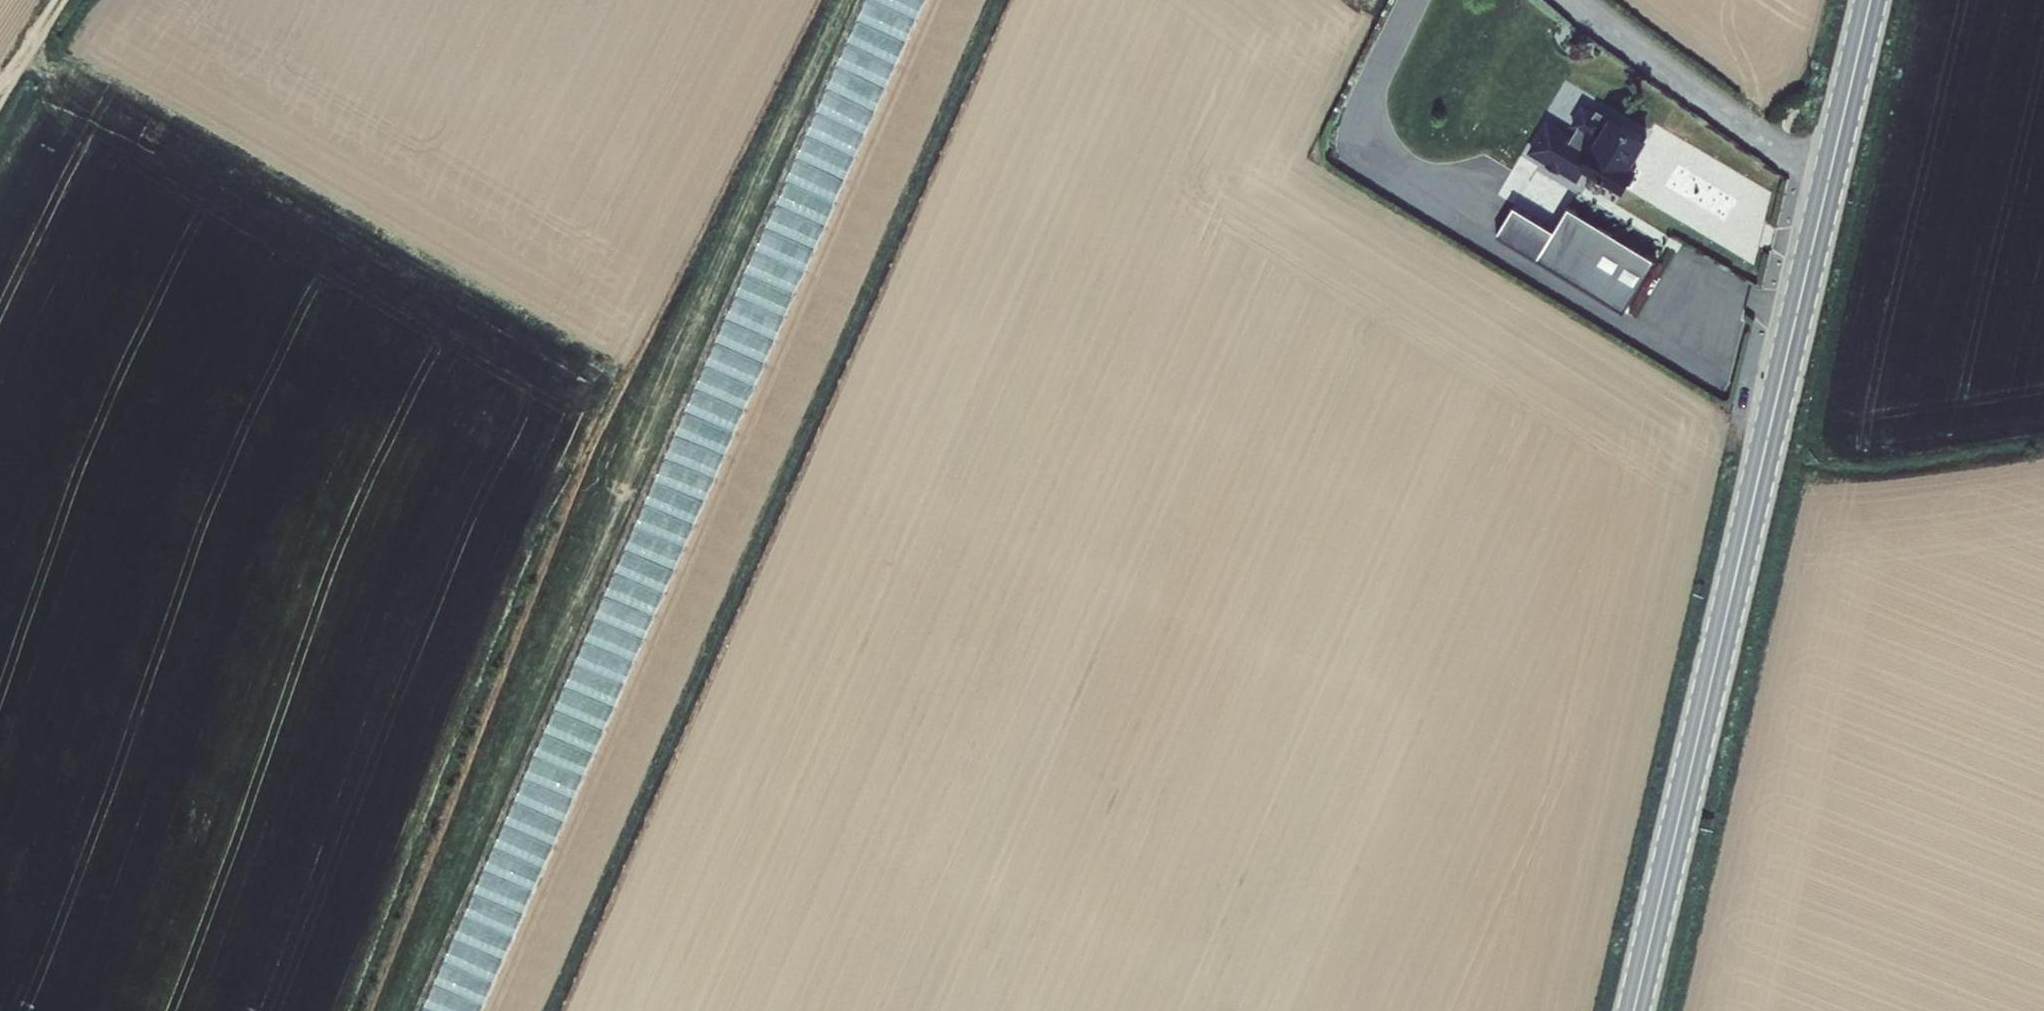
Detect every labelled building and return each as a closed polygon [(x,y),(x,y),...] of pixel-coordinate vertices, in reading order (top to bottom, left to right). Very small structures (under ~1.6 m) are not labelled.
[(1551,114),(1543,129),(1620,172),(1626,162),(1637,159),(1643,151),(1640,150),(1644,142),(1641,138),(1649,126),(1598,96),(1575,129),(1551,114)] [(1825,118),(1813,112),(1806,127),(1819,132),(1825,118)] [(1517,197),(1499,228),(1630,304),(1662,251),(1571,200),(1559,220),(1517,197)]
